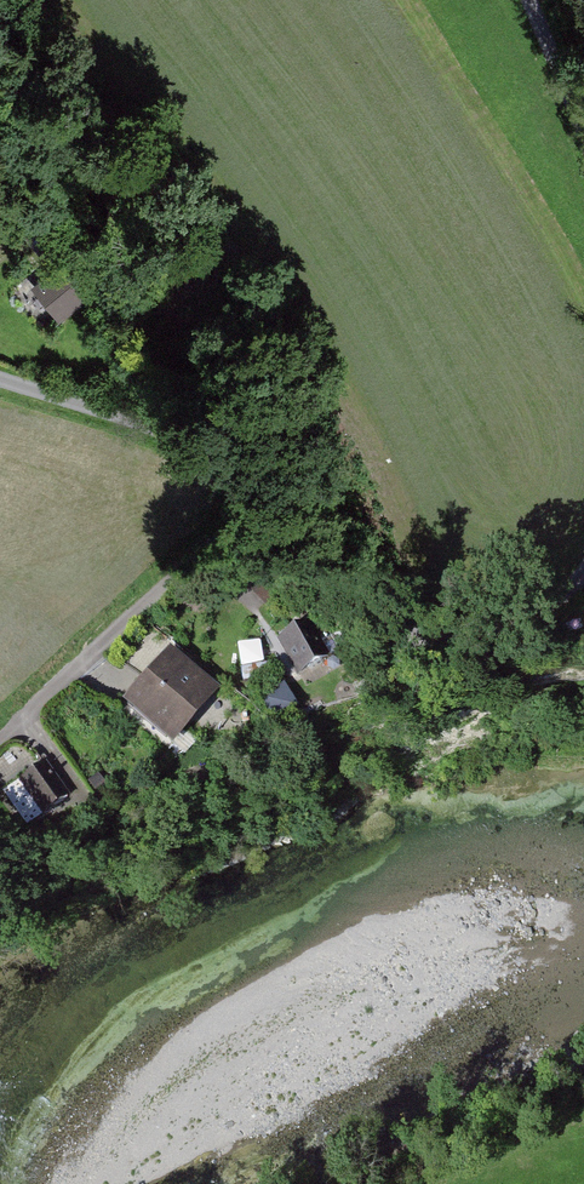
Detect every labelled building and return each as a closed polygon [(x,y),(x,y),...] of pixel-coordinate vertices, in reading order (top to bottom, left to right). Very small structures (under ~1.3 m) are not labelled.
[(90,297),(62,261),(31,285),(59,321),(90,297)] [(306,622),(281,638),(310,684),(335,669),(306,622)] [(221,690),(171,648),(124,704),(174,747),(221,690)] [(56,755),(20,780),(43,813),(79,788),(56,755)]
